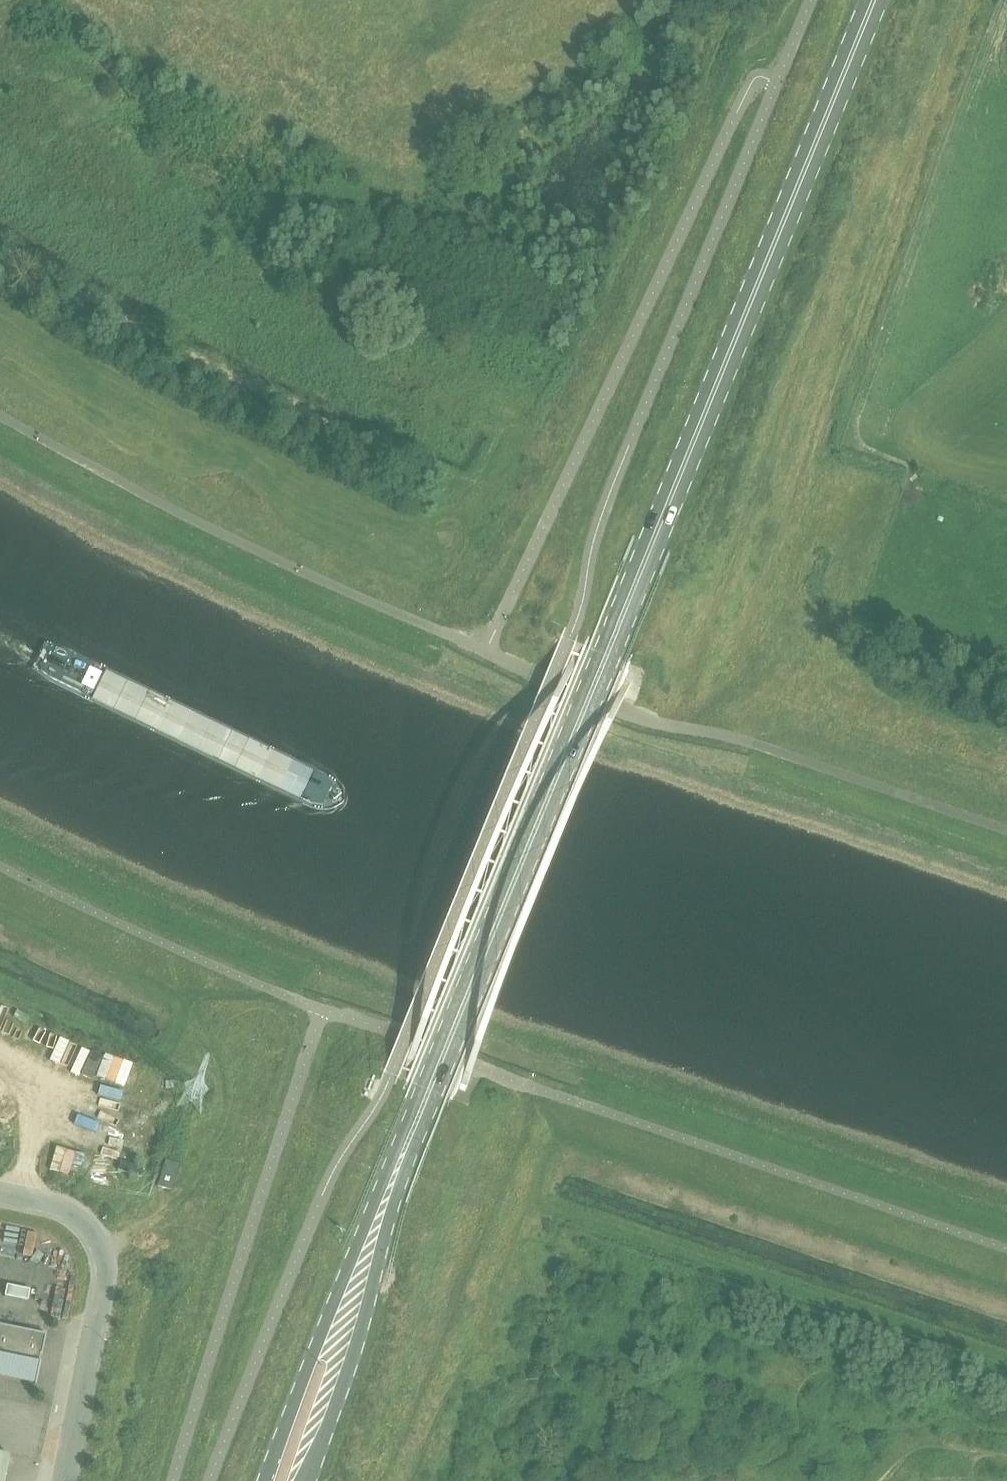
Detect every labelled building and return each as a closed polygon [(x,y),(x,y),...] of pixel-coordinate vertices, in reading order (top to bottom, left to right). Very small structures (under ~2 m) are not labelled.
[(179,1164),(165,1160),(157,1186),(171,1190),(179,1164)] [(36,1385),(46,1334),(0,1325),(0,1377),(36,1385)] [(13,1455),(0,1452),(0,1480),(7,1480),(13,1455)]
